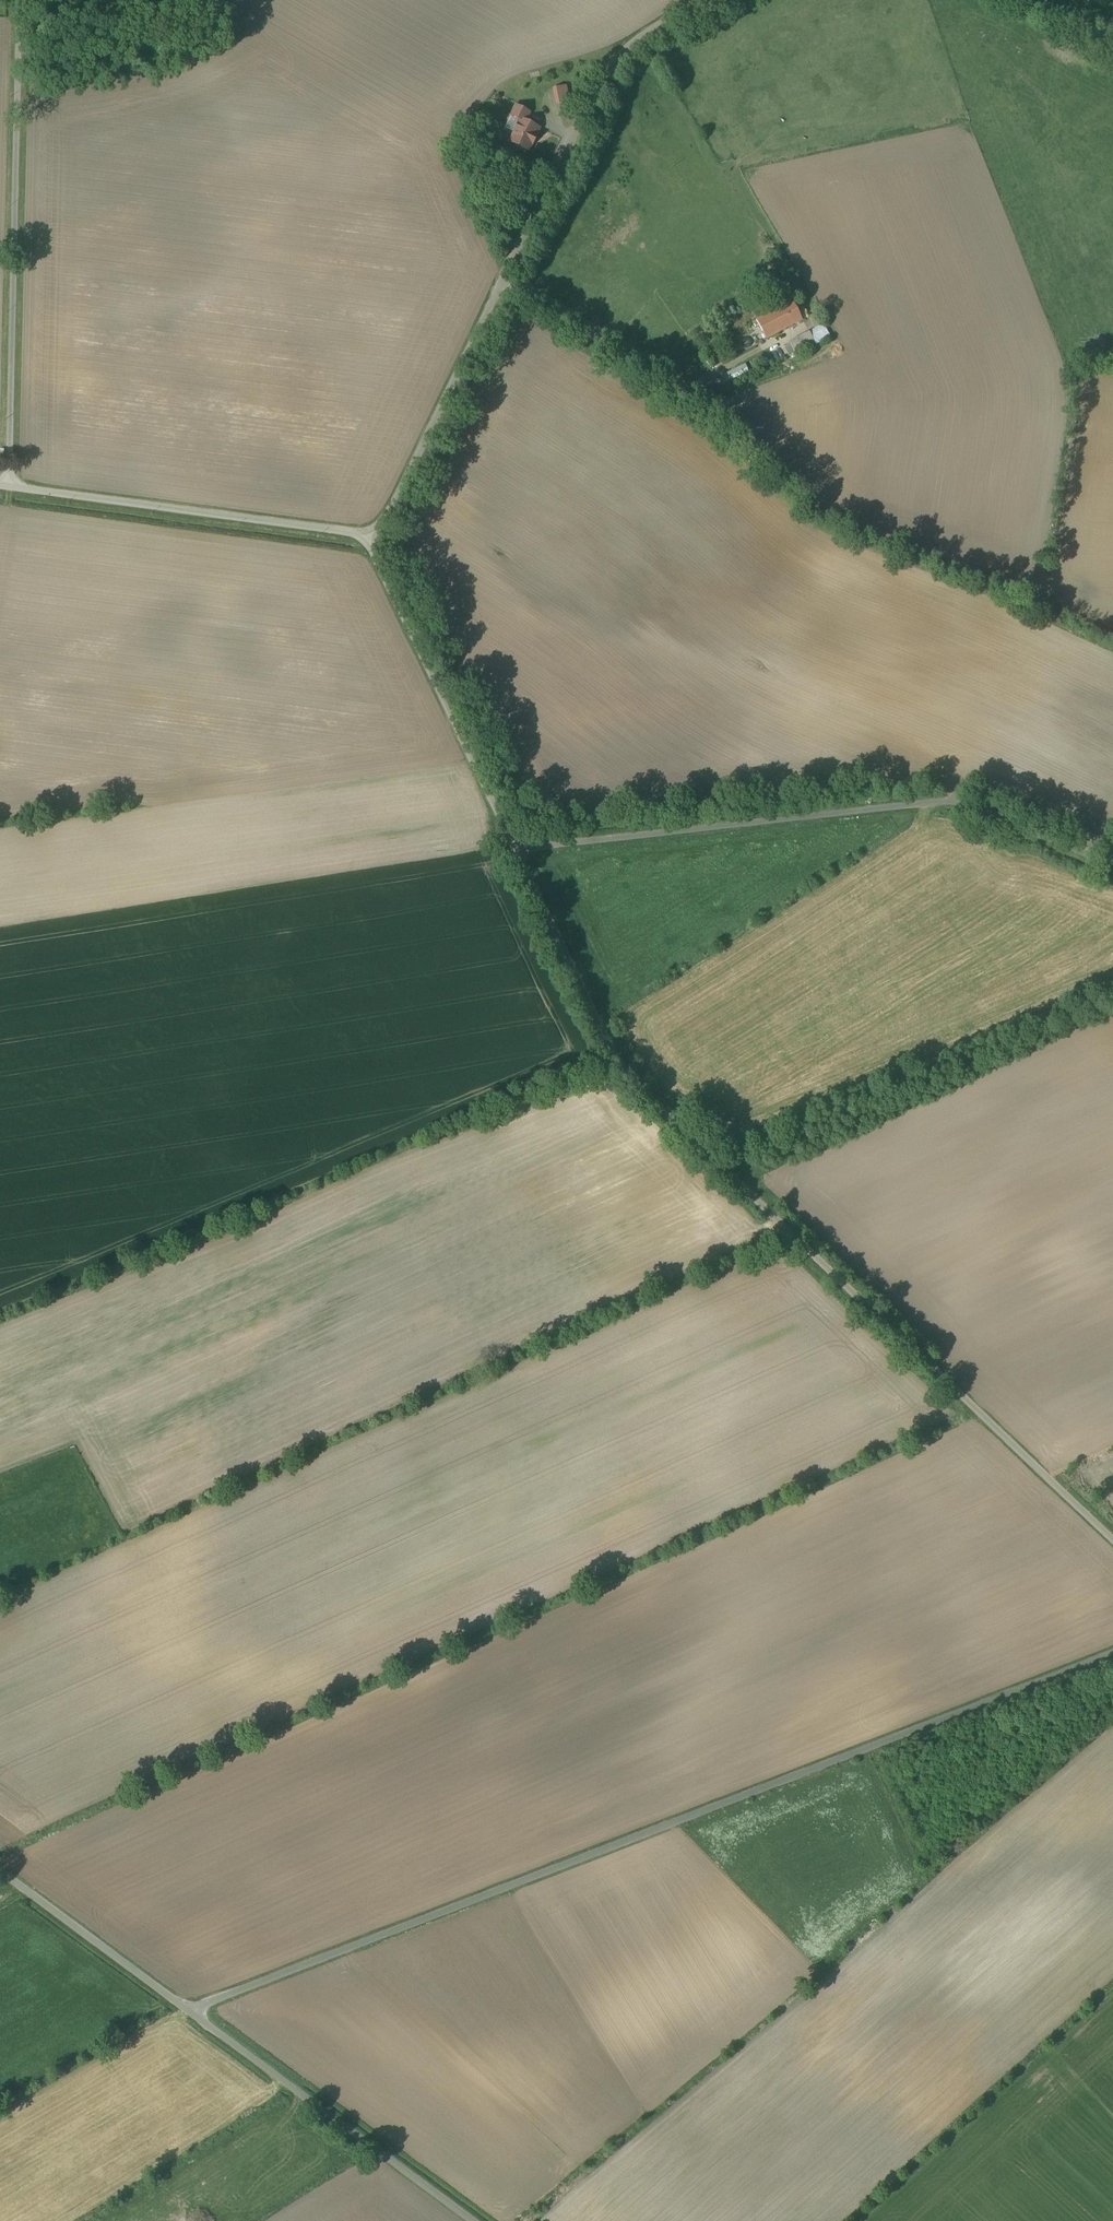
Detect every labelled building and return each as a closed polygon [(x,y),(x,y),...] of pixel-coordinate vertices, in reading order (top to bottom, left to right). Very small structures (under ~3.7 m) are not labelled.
[(543,78),(539,93),(561,100),(566,85),(543,78)] [(509,108),(517,111),(506,138),(531,148),(542,122),(525,115),(530,103),(514,96),(509,108)] [(767,332),(804,314),(794,295),(757,313),(767,332)]
